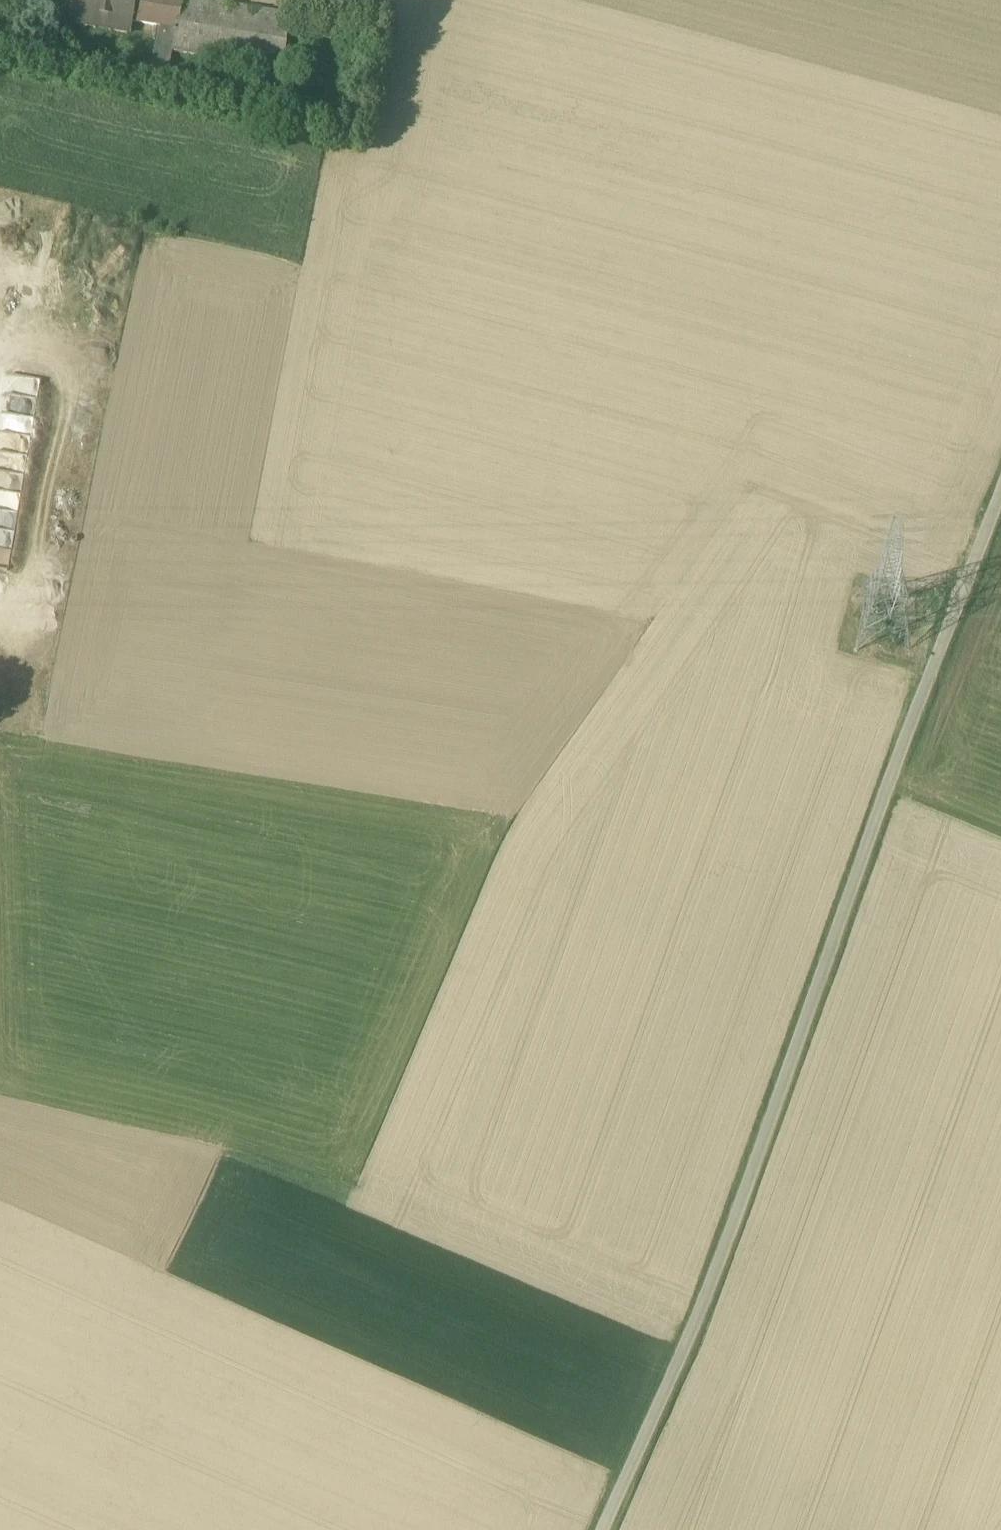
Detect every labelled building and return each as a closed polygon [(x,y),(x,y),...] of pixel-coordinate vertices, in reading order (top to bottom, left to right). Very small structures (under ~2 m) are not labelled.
[(275,110),(290,27),(132,0),(70,0),(64,37),(128,48),(130,37),(154,41),(147,88),(165,91),(170,63),(212,70),(220,71),(220,75),(253,82),(249,106),(275,110)]
